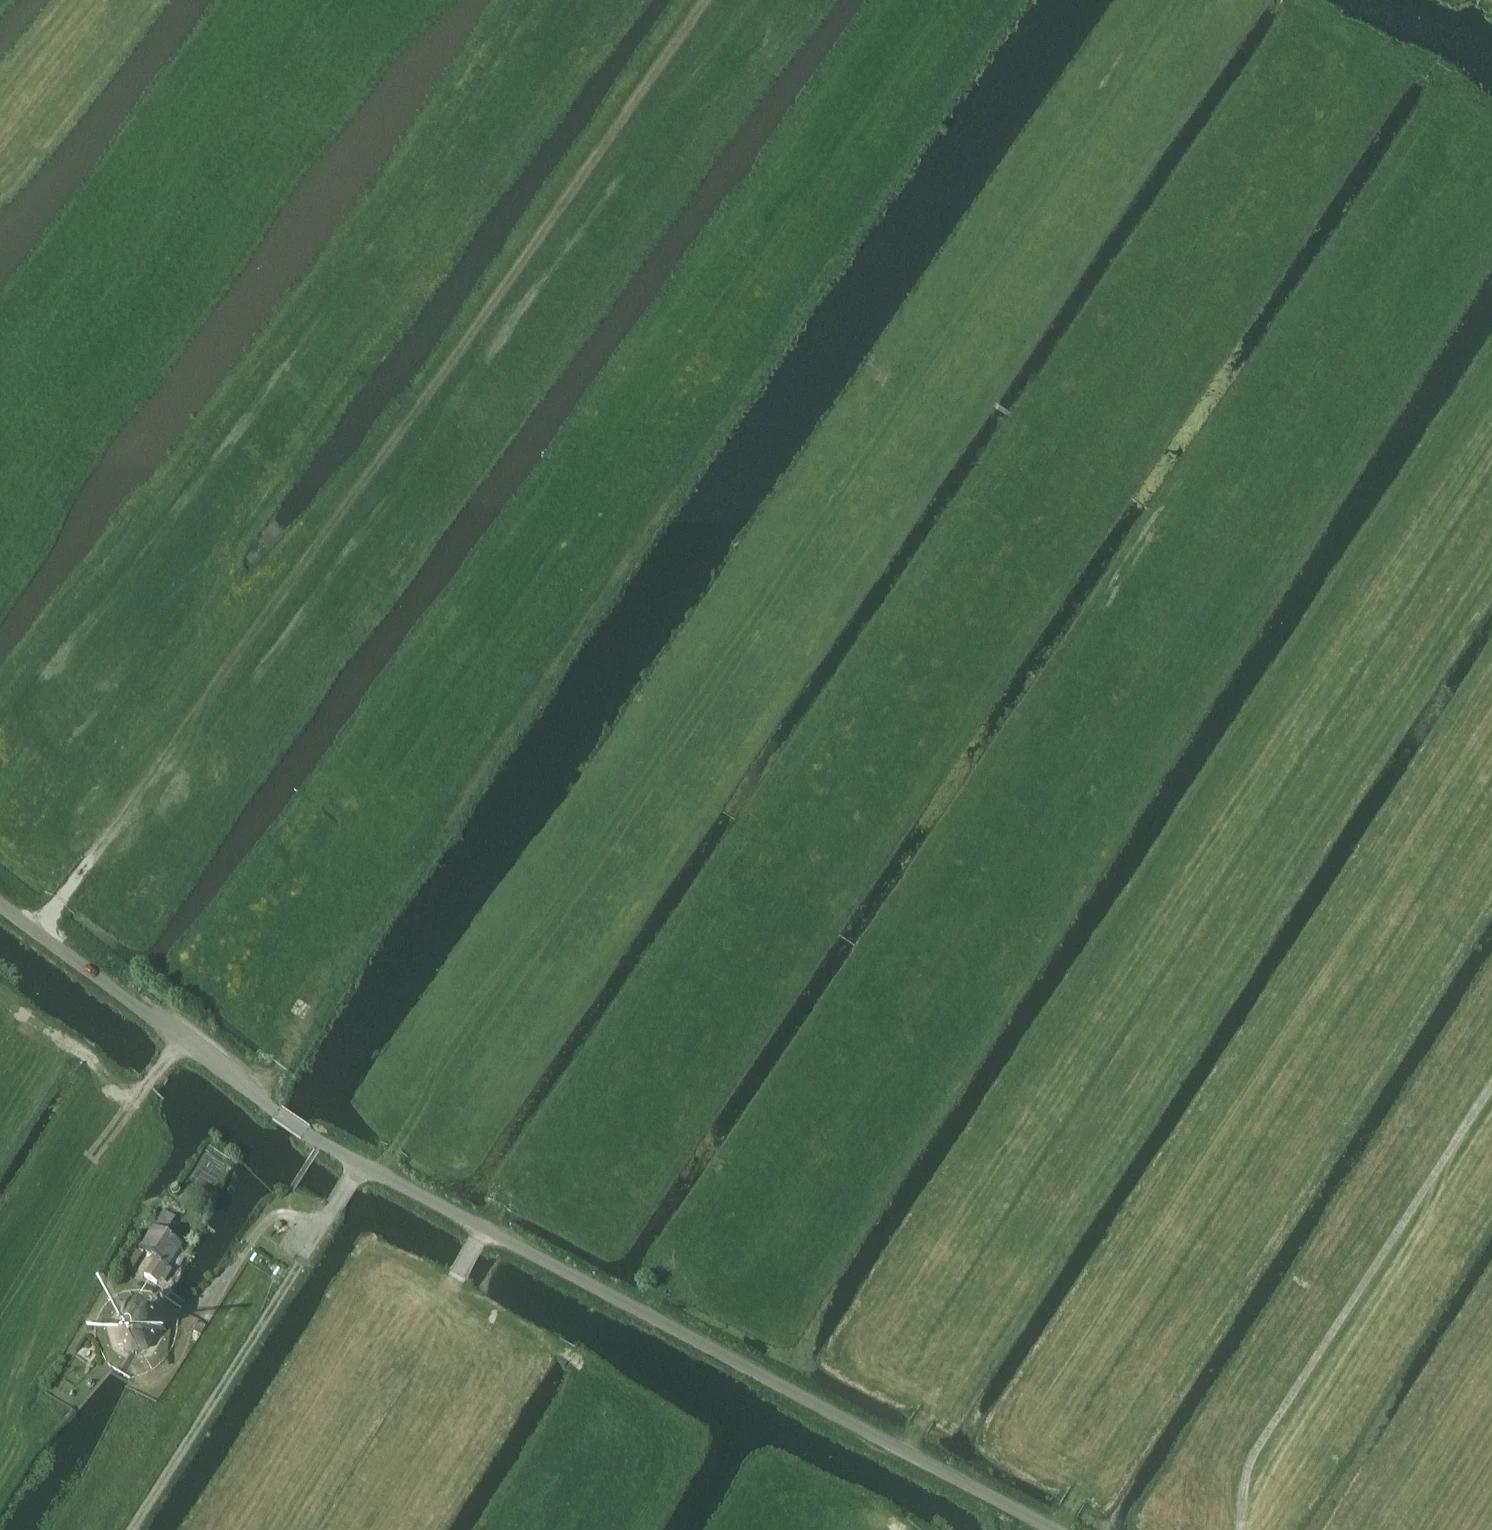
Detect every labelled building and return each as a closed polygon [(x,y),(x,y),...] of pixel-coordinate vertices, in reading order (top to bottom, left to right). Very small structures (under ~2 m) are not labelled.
[(153,1259),(142,1276),(156,1285),(162,1278),(166,1280),(173,1270),(168,1267),(182,1246),(152,1226),(137,1250),(153,1259)] [(121,1271),(129,1276),(136,1265),(128,1260),(121,1271)] [(114,1330),(118,1345),(131,1354),(147,1351),(156,1337),(153,1321),(139,1312),(123,1316),(114,1330)]
